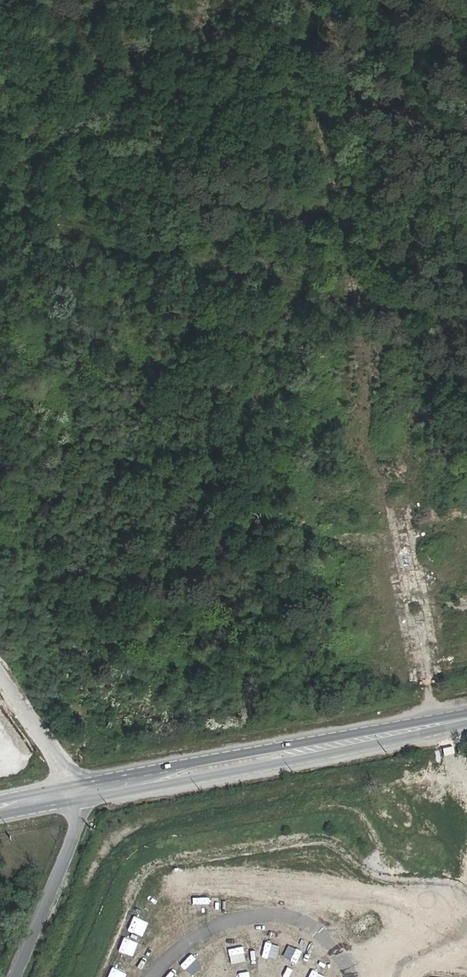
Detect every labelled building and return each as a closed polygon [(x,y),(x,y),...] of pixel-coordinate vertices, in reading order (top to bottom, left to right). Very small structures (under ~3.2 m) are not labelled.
[(0,721),(0,728),(2,734),(13,730),(10,718),(0,721)] [(435,911),(442,908),(438,898),(430,901),(435,911)]
